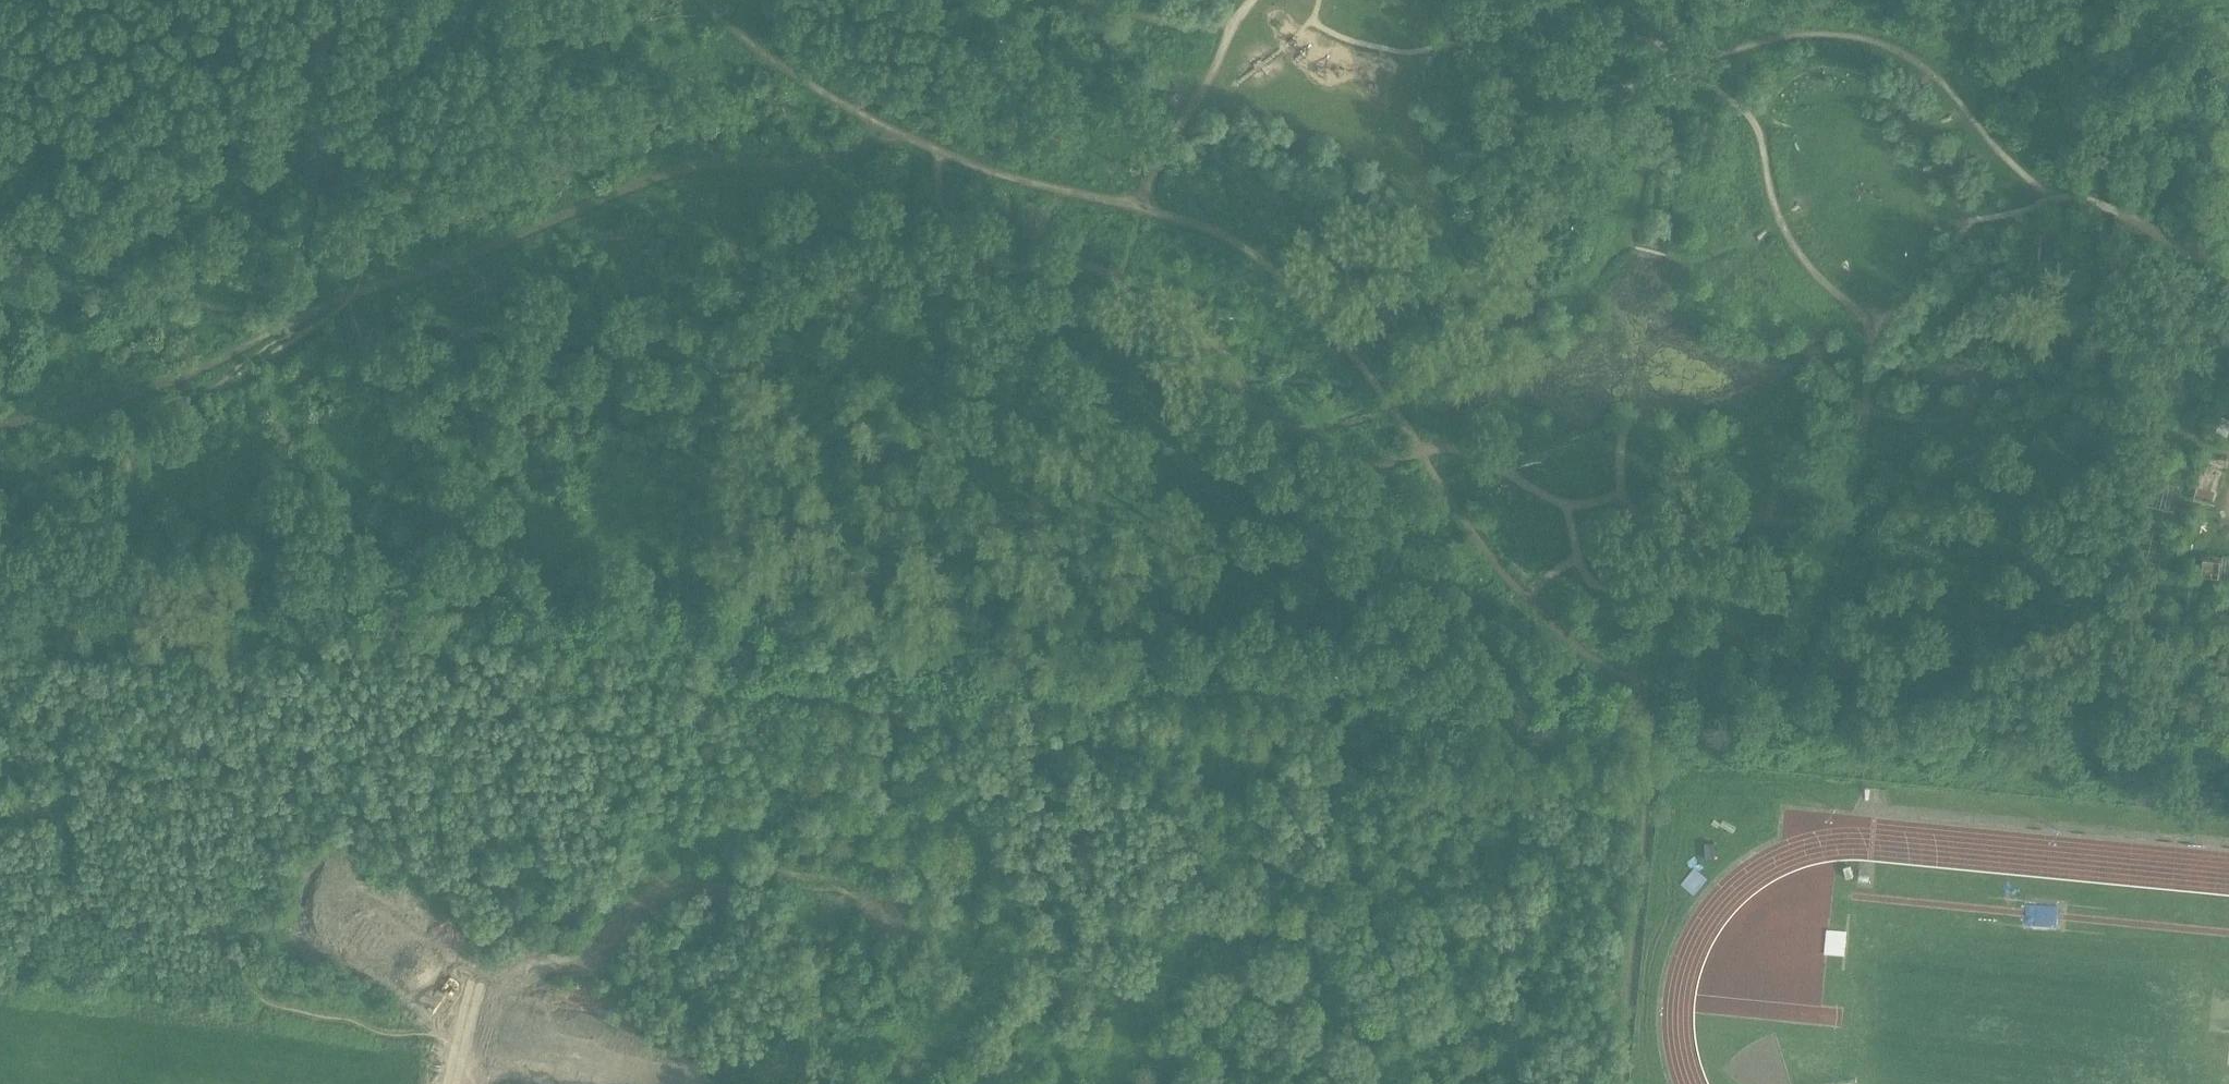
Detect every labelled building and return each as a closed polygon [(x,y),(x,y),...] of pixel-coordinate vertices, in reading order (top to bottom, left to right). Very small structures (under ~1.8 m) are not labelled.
[(2060,926),(2061,901),(2028,899),(2027,925),(2060,926)]
